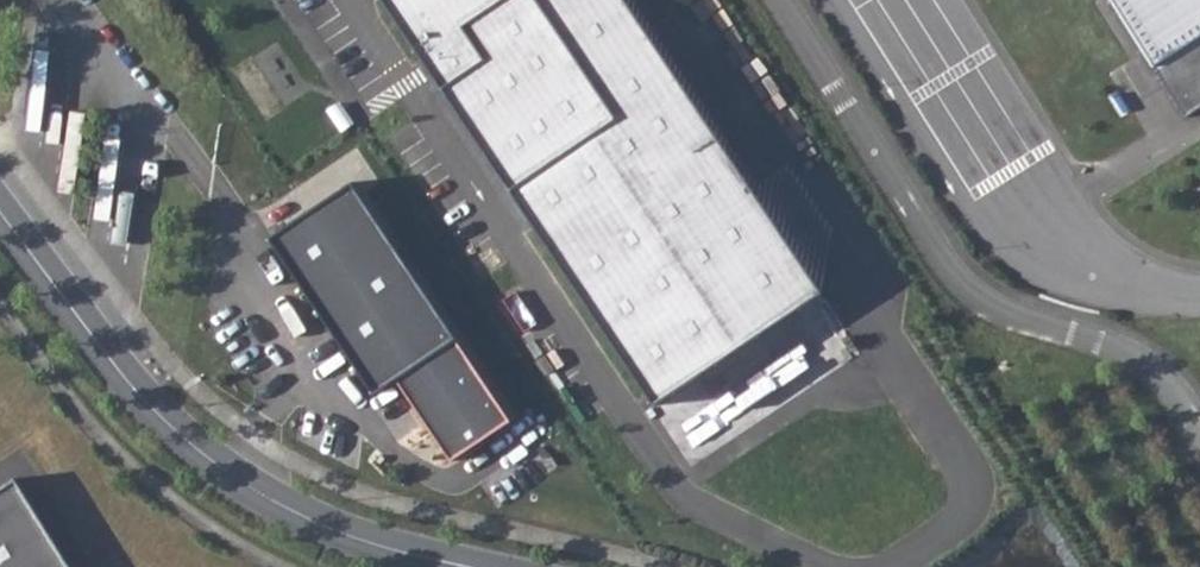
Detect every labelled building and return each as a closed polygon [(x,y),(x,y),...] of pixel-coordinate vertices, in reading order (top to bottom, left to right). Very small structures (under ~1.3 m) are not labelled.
[(650,405),(819,294),(623,0),(381,0),(650,405)] [(1199,92),(1199,0),(1141,0),(1199,92)] [(352,188),(276,239),(378,393),(396,381),(450,463),(509,424),(352,188)] [(14,479),(0,487),(0,566),(69,566),(14,479)]
